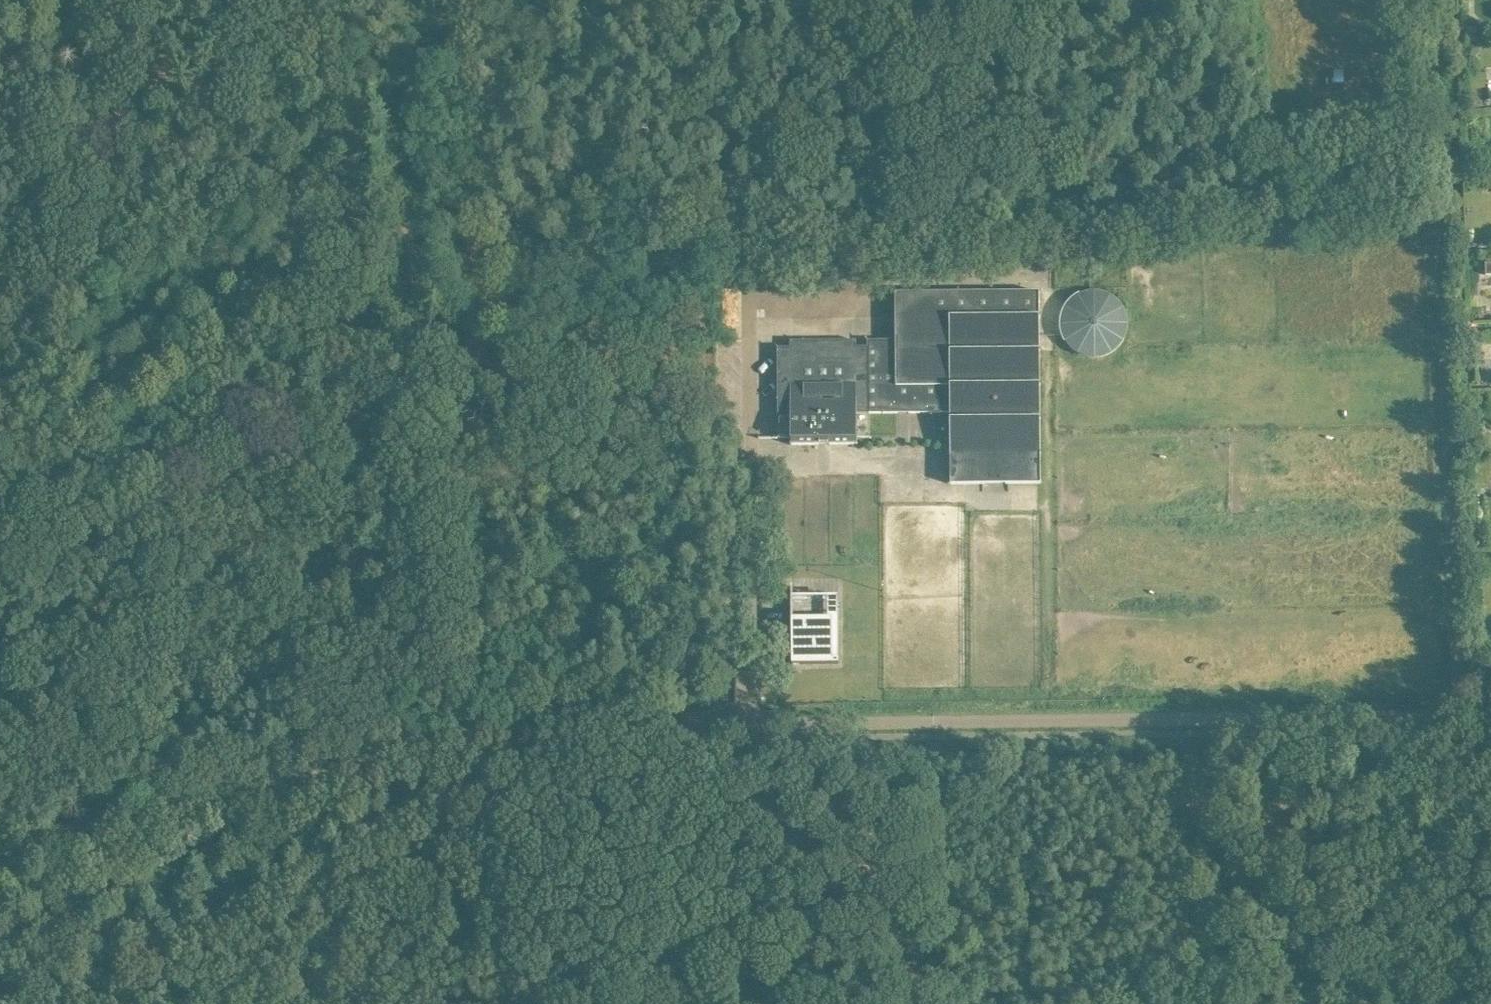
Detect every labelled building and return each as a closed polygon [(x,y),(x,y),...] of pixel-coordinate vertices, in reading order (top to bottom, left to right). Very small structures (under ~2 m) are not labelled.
[(1469,42),(1463,48),(1464,54),(1468,57),(1473,58),(1479,52),(1478,47),(1475,43),(1469,42)] [(790,347),(777,348),(778,438),(790,437),(790,444),(857,444),(857,437),(869,437),(869,413),(950,412),(950,484),(1040,483),(1039,291),(895,293),(896,340),(867,340),(867,347),(856,347),(856,340),(790,341),(790,347)] [(1124,353),(1125,293),(1064,292),(1063,352),(1124,353)] [(539,365),(536,365),(536,368),(539,368),(540,374),(553,373),(552,363),(546,363),(546,357),(541,358),(541,364),(539,364),(539,365)] [(791,586),(792,664),(839,663),(838,595),(793,596),(793,586),(791,586)]
